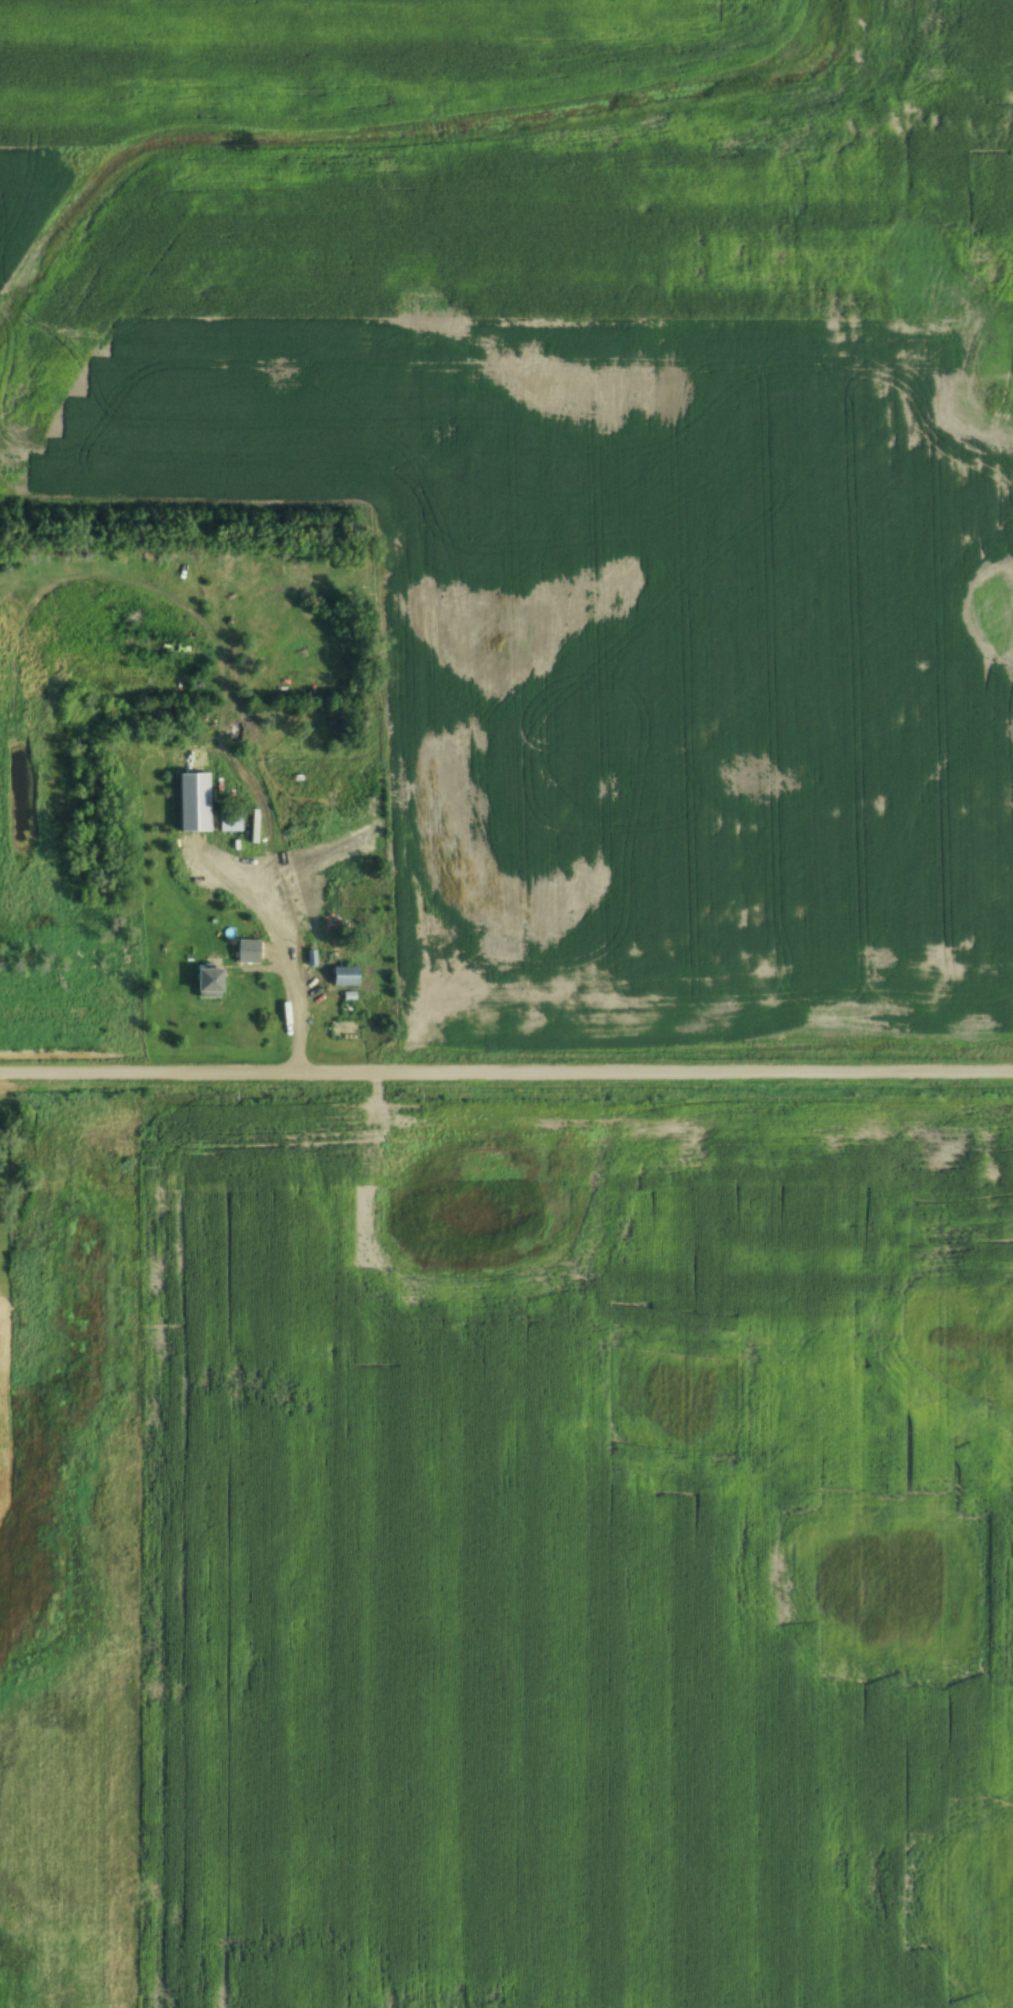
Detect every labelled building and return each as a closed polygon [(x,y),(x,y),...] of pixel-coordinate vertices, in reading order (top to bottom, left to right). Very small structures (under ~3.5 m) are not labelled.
[(241,811),(219,811),(219,832),(241,832),(241,811)] [(258,964),(258,941),(237,941),(237,964),(258,964)] [(356,968),(332,968),(332,987),(356,987),(356,968)] [(220,998),(220,970),(194,970),(194,998),(220,998)]
